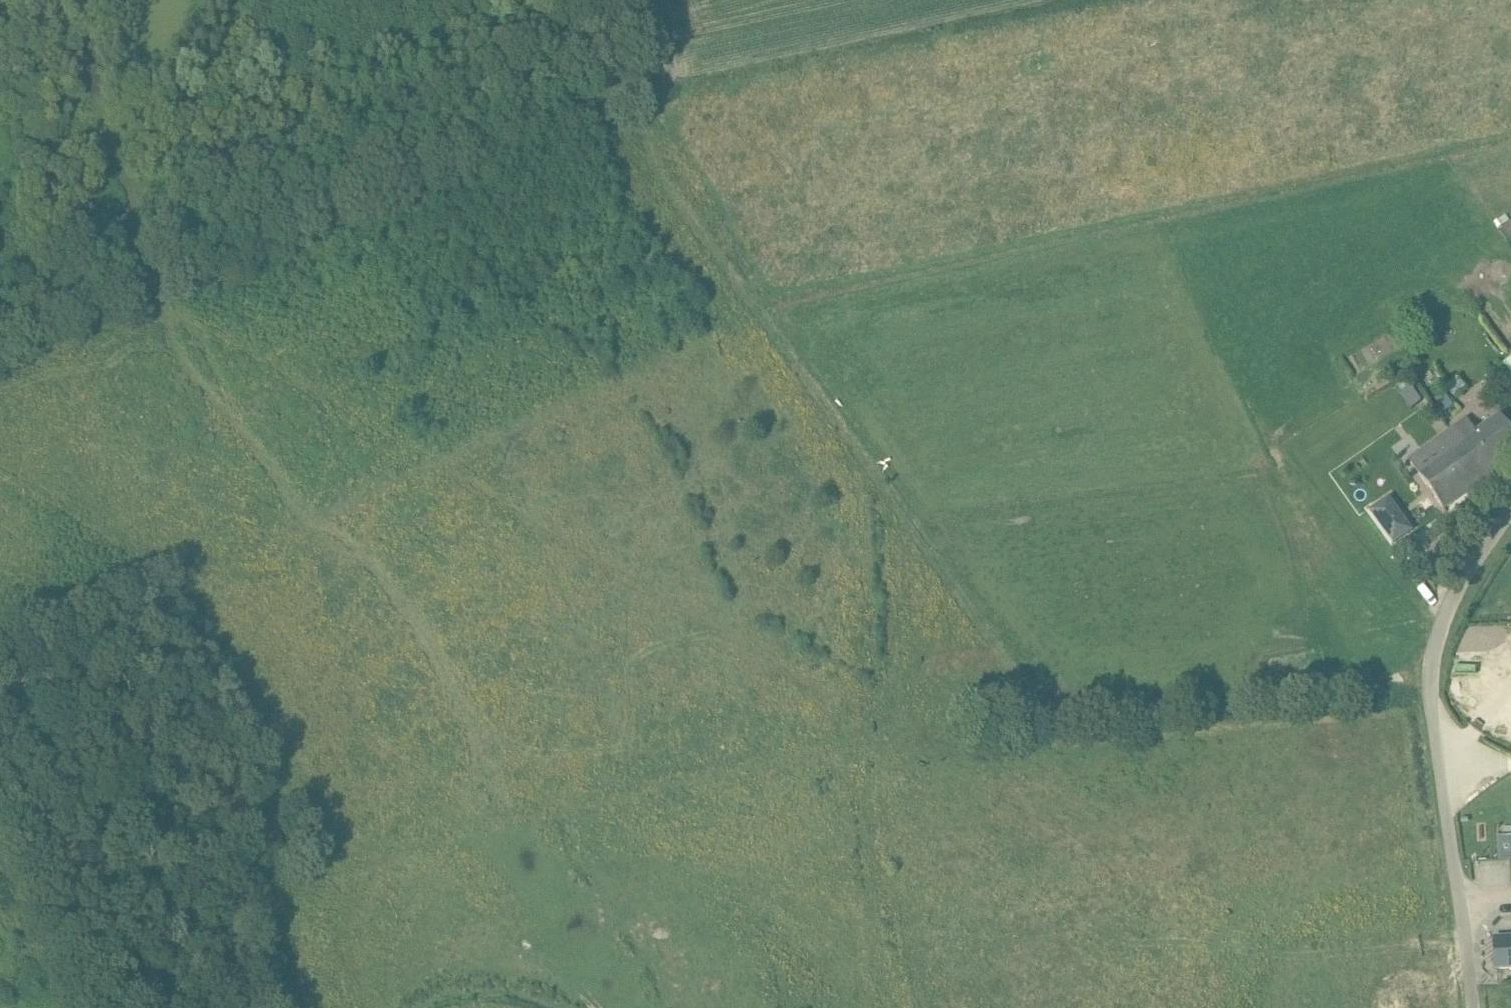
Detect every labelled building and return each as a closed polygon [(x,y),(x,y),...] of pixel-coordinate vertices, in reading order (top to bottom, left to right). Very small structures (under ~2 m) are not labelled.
[(1503,364),(1510,375),(1510,358),(1503,364)] [(1456,399),(1468,389),(1457,377),(1446,387),(1456,399)] [(1468,418),(1458,425),(1470,441),(1435,466),(1423,450),(1409,460),(1443,509),(1510,461),(1510,431),(1502,418),(1480,434),(1468,418)] [(1385,502),(1370,512),(1384,531),(1394,545),(1409,534),(1399,520),(1385,502)] [(1496,939),(1497,969),(1510,968),(1510,938),(1496,939)]
